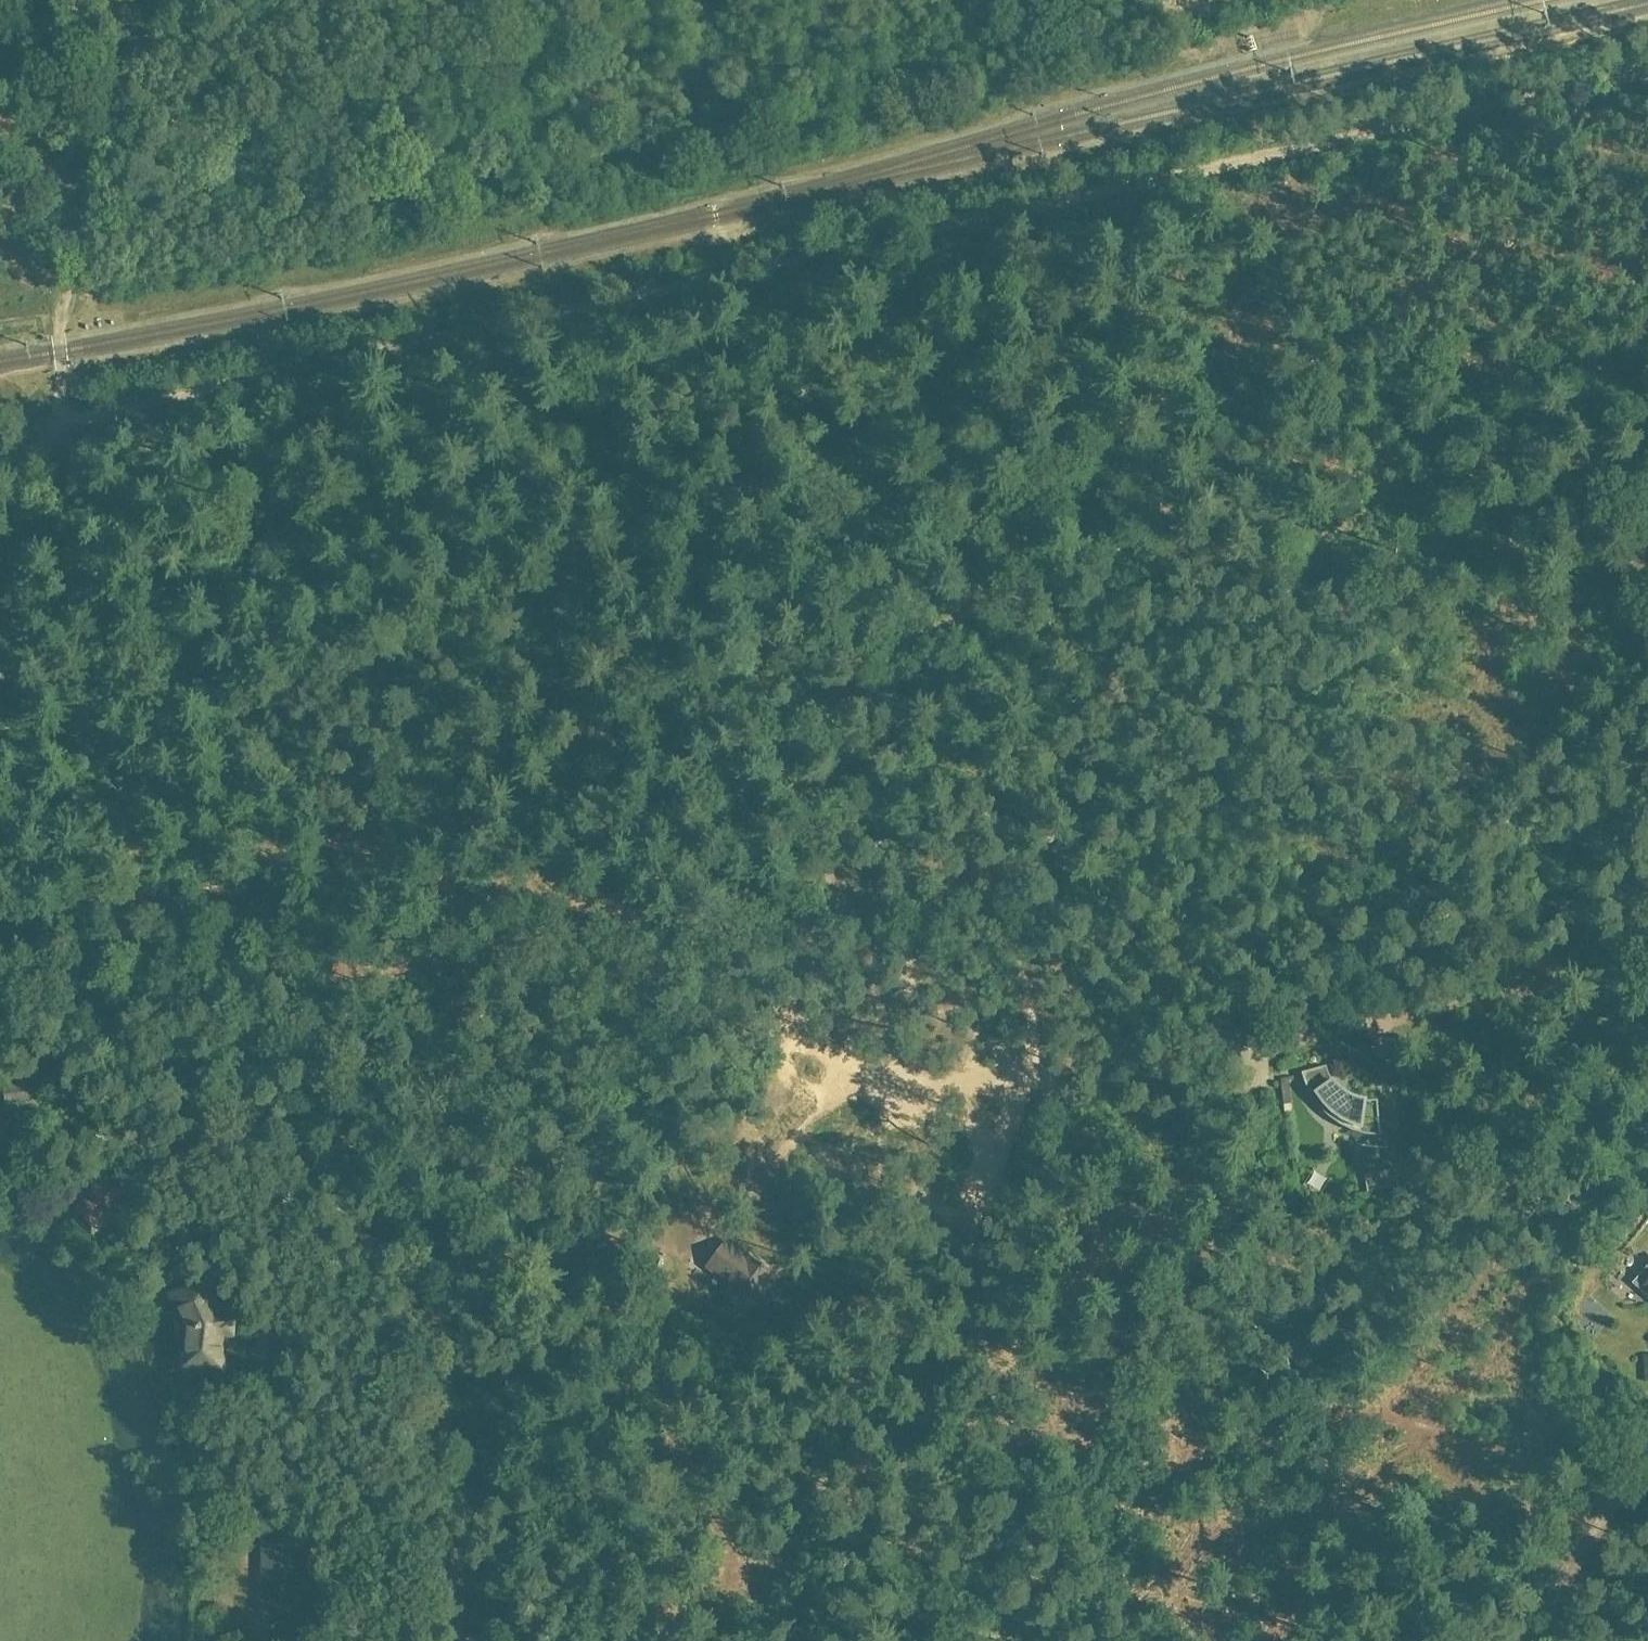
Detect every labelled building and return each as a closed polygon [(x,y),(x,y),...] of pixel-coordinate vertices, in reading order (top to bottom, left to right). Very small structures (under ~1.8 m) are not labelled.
[(1333,1081),(1328,1073),(1326,1065),(1301,1073),(1304,1081),(1308,1090),(1312,1097),(1319,1107),(1329,1116),(1340,1124),(1352,1131),(1365,1135),(1380,1137),(1380,1136),(1377,1102),(1368,1102),(1360,1100),(1352,1097),(1345,1093),(1339,1088),(1333,1081)] [(1400,1169),(1364,1175),(1367,1193),(1403,1186),(1400,1169)] [(123,1187),(112,1175),(106,1170),(93,1182),(79,1196),(85,1202),(78,1209),(94,1225),(122,1197),(118,1193),(123,1187)] [(747,1254),(747,1255),(728,1241),(710,1266),(728,1280),(721,1290),(749,1311),(753,1305),(762,1311),(779,1289),(770,1283),(775,1275),(747,1254)] [(1633,1281),(1647,1294),(1647,1265),(1633,1281)] [(218,1313),(206,1287),(176,1300),(189,1327),(189,1332),(187,1361),(219,1364),(222,1335),(229,1336),(229,1335),(228,1335),(229,1331),(229,1327),(228,1319),(226,1315),(225,1311),(224,1310),(218,1313)] [(263,1542),(262,1610),(300,1611),(301,1543),(263,1542)]
